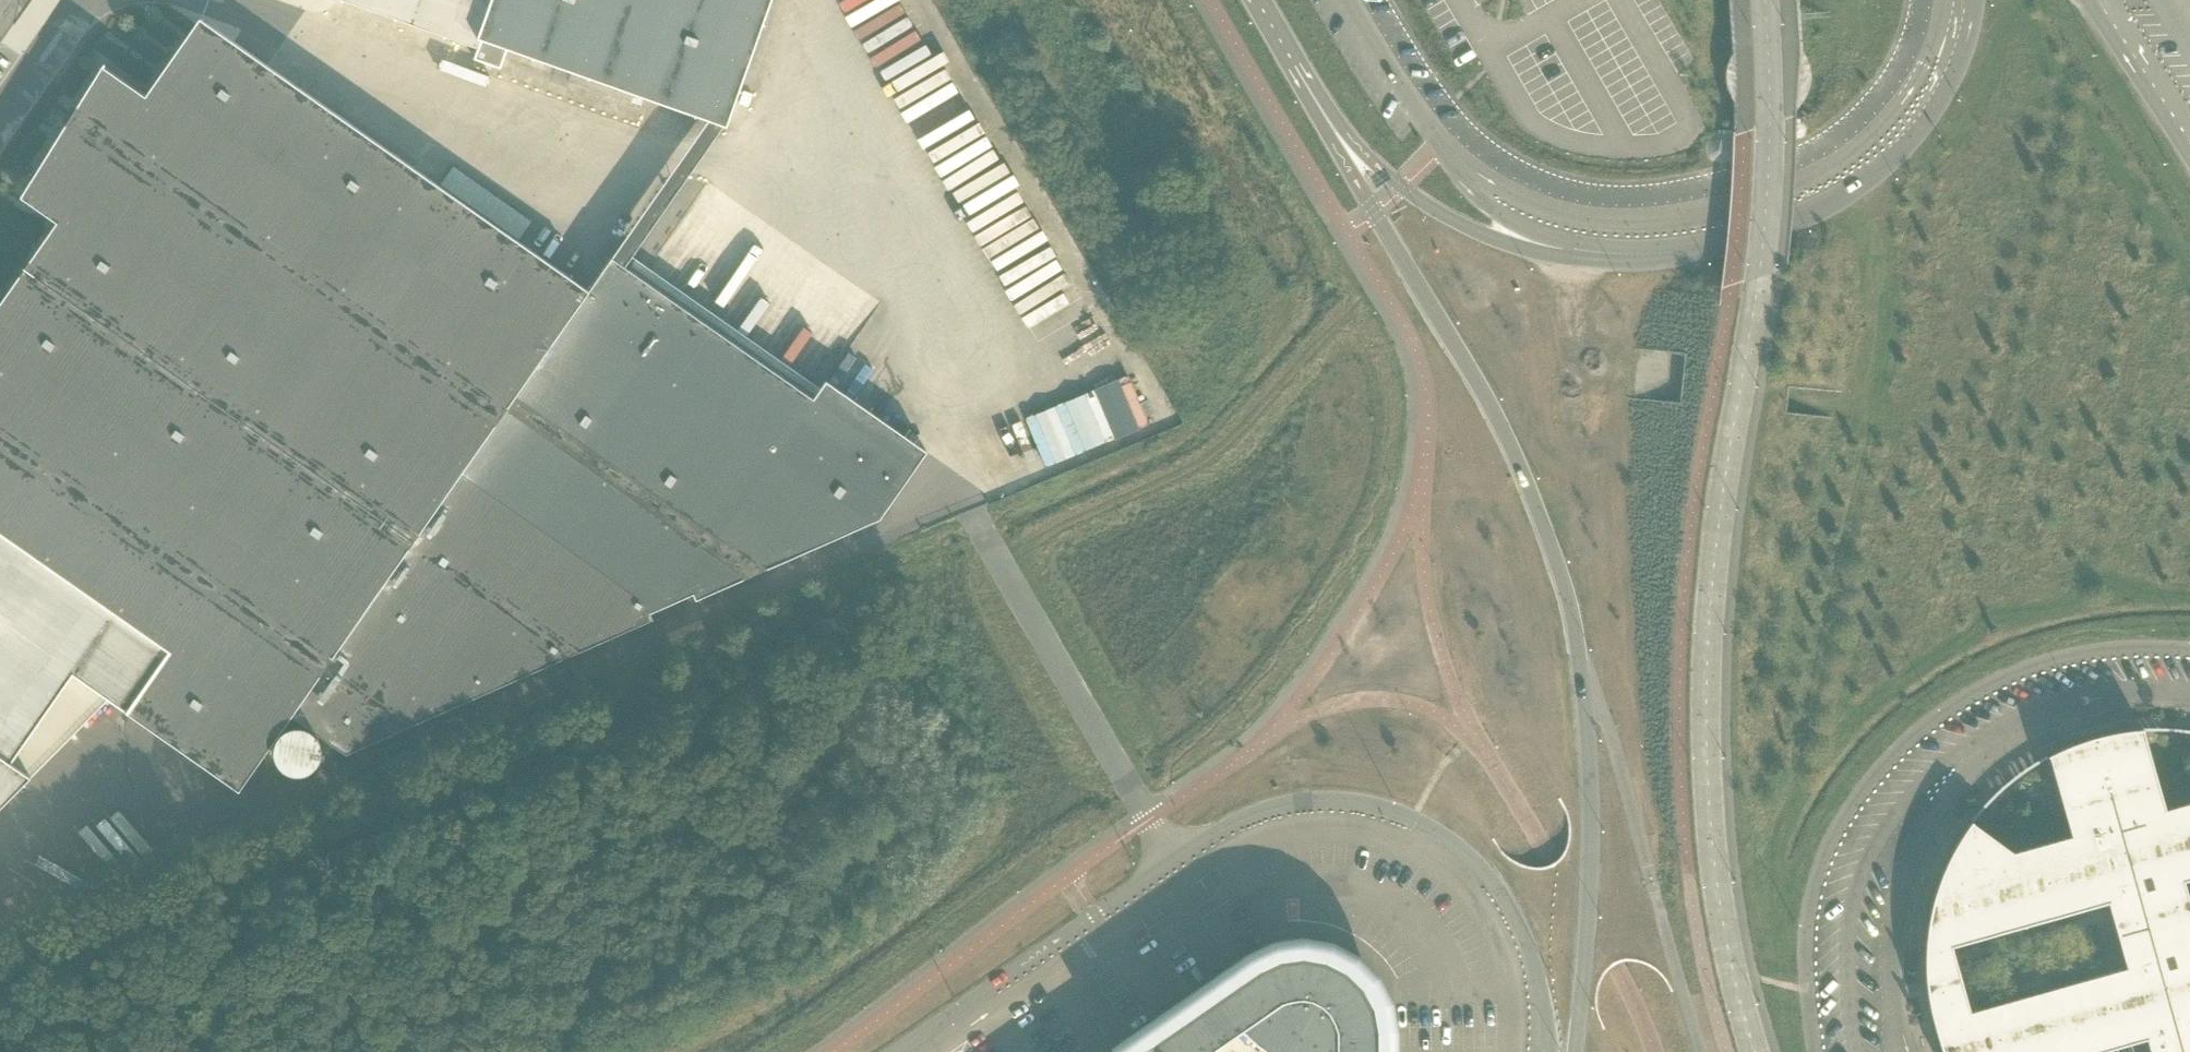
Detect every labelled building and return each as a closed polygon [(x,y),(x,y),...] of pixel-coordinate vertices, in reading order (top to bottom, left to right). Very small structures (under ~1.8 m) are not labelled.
[(477,48),(480,40),(482,40),(475,60),(501,69),(508,50),(708,121),(723,126),(727,127),(734,107),(772,0),(342,0),(477,48)] [(172,649),(128,712),(239,791),(272,744),(292,716),(333,745),(346,754),(652,620),(653,620),(650,613),(693,594),(696,600),(880,519),(927,452),(826,381),(820,389),(813,399),(612,258),(589,291),(200,19),(146,96),(104,67),(103,66),(21,197),(57,223),(25,268),(24,268),(25,269),(0,305),(0,530),(172,649)] [(1733,409),(1736,377),(1716,375),(1718,356),(1686,353),(1681,404),(1733,409)] [(1145,370),(1026,417),(1046,466),(1165,419),(1145,370)] [(40,768),(109,699),(128,712),(172,649),(0,532),(0,808),(40,768)] [(1963,833),(1955,845),(1948,858),(1942,871),(1937,884),(1933,897),(1930,911),(1927,925),(1925,939),(1924,954),(1924,971),(1925,988),(1928,1005),(1933,1021),(1937,1036),(1941,1050),(1942,1051),(2098,1051),(2146,1039),(2149,1051),(2189,1051),(2189,906),(2183,881),(2189,879),(2189,802),(2164,809),(2142,731),(2143,731),(2143,729),(2134,729),(2115,732),(2107,734),(2098,736),(2090,738),(2082,741),(2073,744),(2067,746),(2060,749),(2054,752),(2052,753),(2051,753),(2050,754),(2048,755),(2047,756),(2048,757),(2070,836),(2012,852),(1972,823),(1972,822),(1971,821),(1963,833)] [(1380,1029),(1376,1005),(1365,984),(1347,967),(1326,956),(1302,951),(1278,955),(1256,965),(1130,1051),(1208,1051),(1241,1029),(1247,1034),(1255,1042),(1264,1049),(1268,1051),(1380,1051),(1380,1029)]
